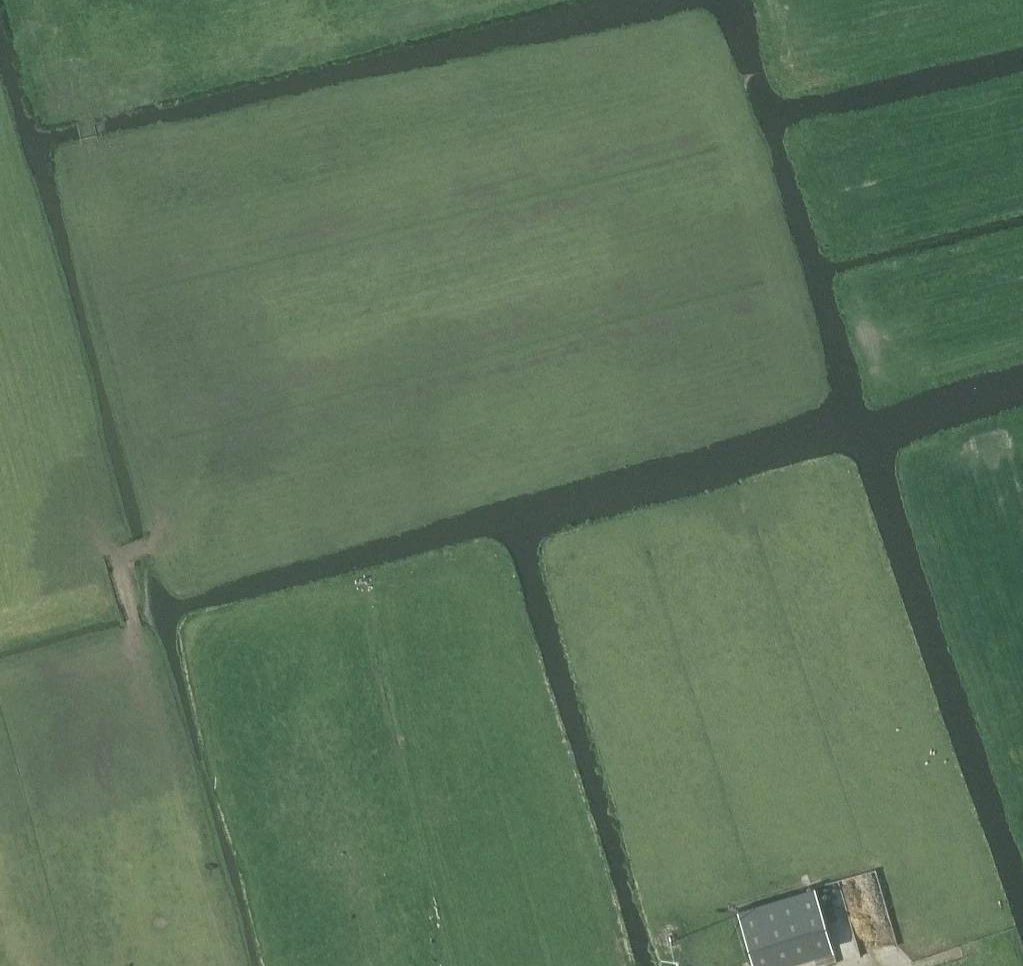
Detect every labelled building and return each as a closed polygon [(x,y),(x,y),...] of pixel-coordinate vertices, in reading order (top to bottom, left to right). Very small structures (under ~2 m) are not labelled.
[(752,961),(754,965),(780,965),(833,950),(814,888),(814,887),(737,910),(752,961)]
